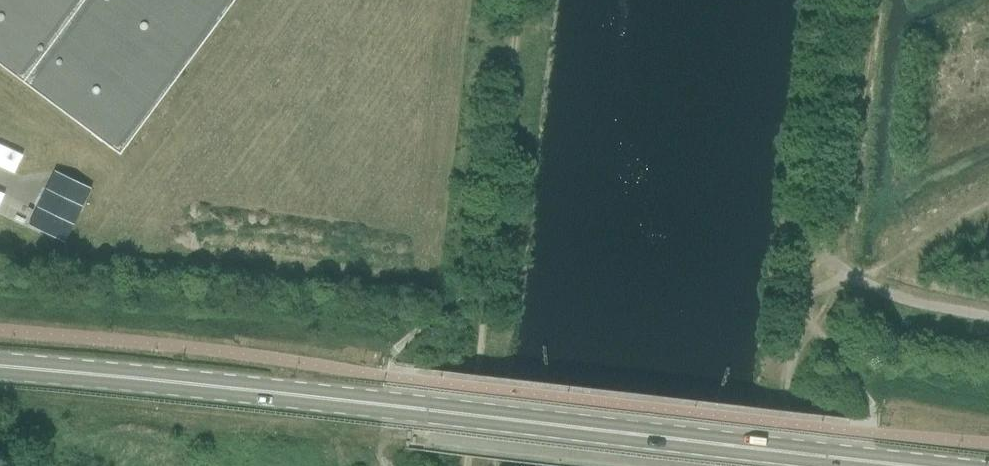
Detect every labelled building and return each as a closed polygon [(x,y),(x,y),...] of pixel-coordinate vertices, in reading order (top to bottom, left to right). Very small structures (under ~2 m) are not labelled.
[(119,154),(234,0),(0,0),(0,65),(119,154)]
